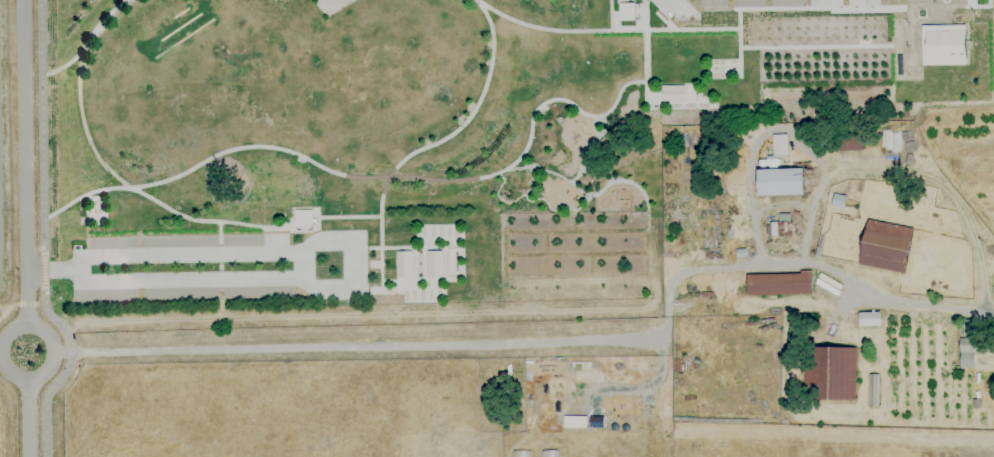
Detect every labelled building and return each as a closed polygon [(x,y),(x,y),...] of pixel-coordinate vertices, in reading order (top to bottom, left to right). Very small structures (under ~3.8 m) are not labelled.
[(618,3),(634,3),(634,21),(618,21),(618,3)] [(920,25),(920,66),(966,65),(965,24),(920,25)] [(773,156),(772,135),(788,134),(788,156),(773,156)] [(821,152),(820,136),(863,135),(864,151),(821,152)] [(758,197),(757,170),(803,169),(804,195),(758,197)] [(843,209),(832,207),(834,194),(846,196),(843,209)] [(792,238),(770,237),(770,234),(766,234),(766,226),(769,226),(769,222),(778,222),(779,213),(791,214),(791,222),(793,222),(792,238)] [(905,274),(859,264),(868,219),(914,229),(905,274)] [(736,258),(736,249),(746,249),(746,257),(736,258)] [(396,252),(411,251),(412,276),(397,277),(396,252)] [(426,251),(441,251),(441,276),(427,276),(426,251)] [(747,296),(746,275),(801,274),(801,271),(813,270),(813,294),(747,296)] [(858,327),(858,312),(881,312),(881,326),(858,327)] [(976,369),(959,368),(960,338),(962,338),(963,321),(978,321),(976,369)] [(855,401),(807,399),(808,346),(857,348),(855,401)] [(879,407),(869,407),(869,374),(880,374),(879,407)] [(973,408),(973,400),(981,399),(982,408),(973,408)]
